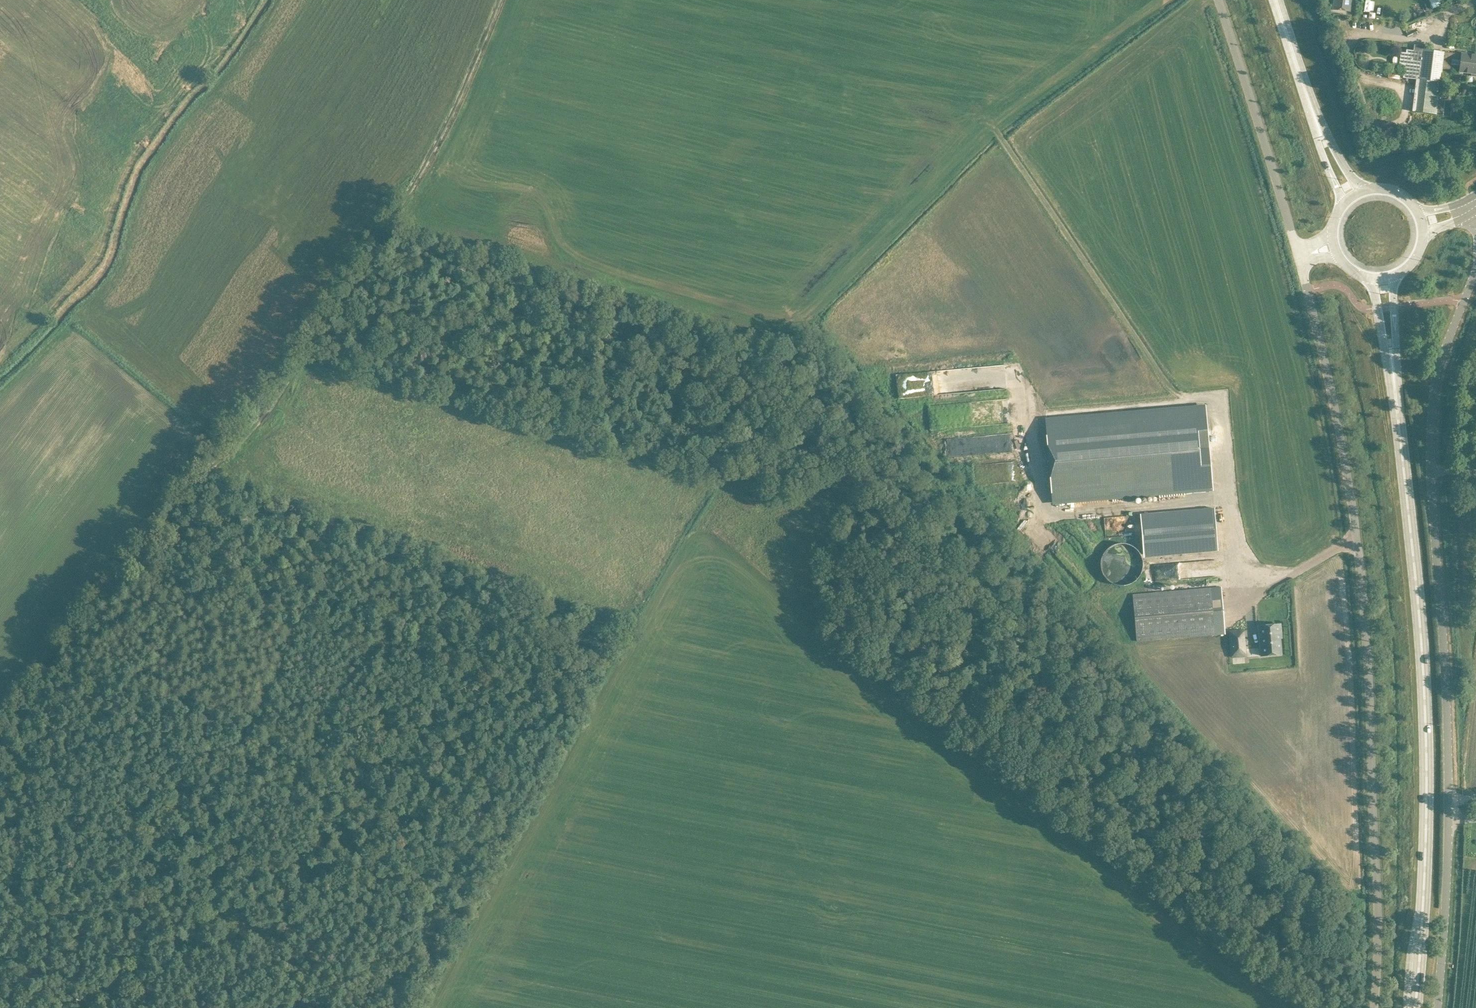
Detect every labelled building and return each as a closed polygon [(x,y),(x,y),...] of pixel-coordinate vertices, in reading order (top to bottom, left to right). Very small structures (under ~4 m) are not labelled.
[(1349,11),(1350,0),(1335,0),(1334,9),(1349,11)] [(1462,54),(1423,49),(1423,52),(1406,50),(1406,53),(1400,52),(1399,65),(1404,66),(1403,78),(1420,80),(1416,111),(1437,114),(1440,82),(1442,68),(1451,70),(1451,65),(1460,66),(1459,72),(1475,74),(1475,56),(1462,54)] [(1052,502),(1213,488),(1206,407),(1045,421),(1052,502)] [(1162,552),(1219,548),(1216,507),(1159,512),(1162,552)] [(1123,588),(1126,588),(1130,587),(1133,585),(1136,583),(1139,581),(1141,578),(1142,574),(1143,571),(1144,567),(1143,564),(1142,560),(1141,557),(1139,554),(1136,551),(1133,549),(1130,548),(1126,547),(1123,546),(1119,547),(1115,548),(1112,549),(1109,551),(1107,554),(1104,557),(1103,560),(1102,564),(1102,567),(1102,571),(1103,574),(1104,578),(1107,581),(1109,583),(1112,585),(1115,587),(1119,588),(1123,588)] [(1214,610),(1213,601),(1222,600),(1221,588),(1135,594),(1138,640),(1225,634),(1223,610),(1214,610)] [(1260,634),(1261,656),(1280,654),(1279,635),(1281,634),(1280,624),(1261,626),(1262,634),(1260,634)] [(1243,643),(1231,644),(1232,656),(1244,655),(1243,643)]
